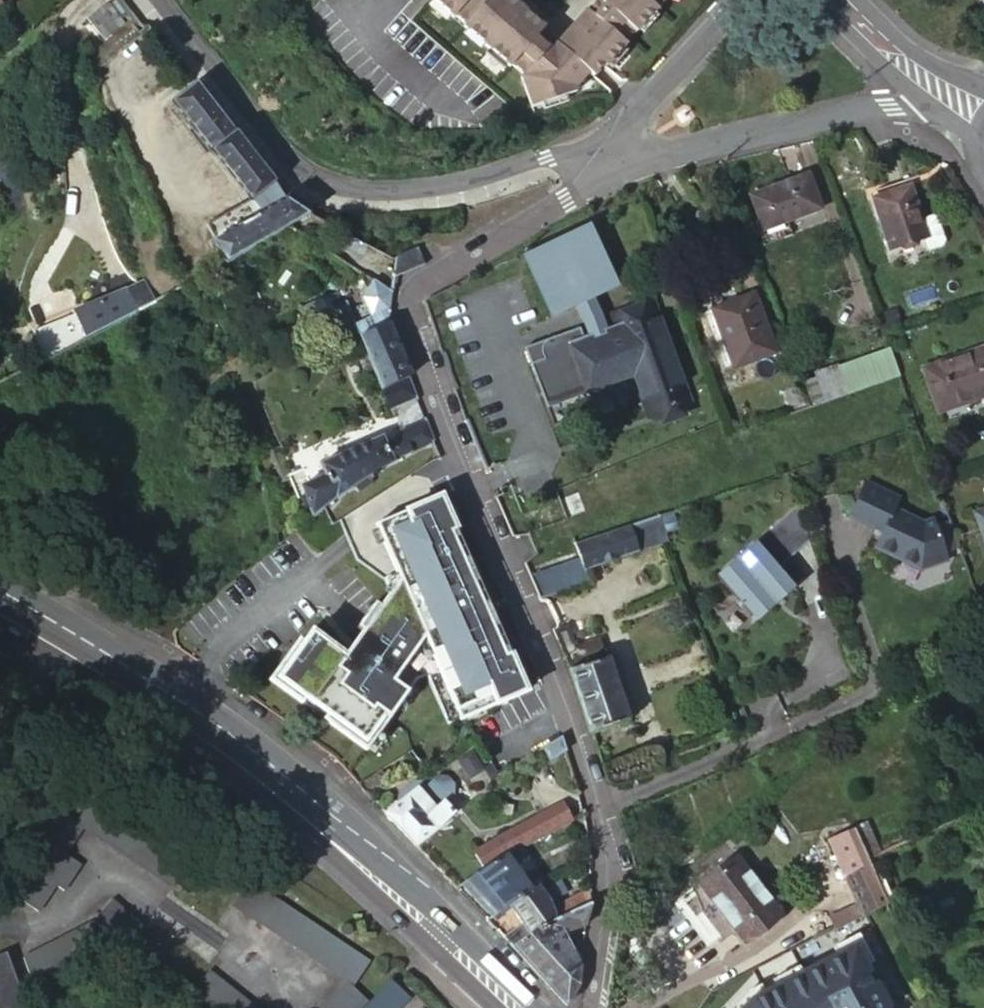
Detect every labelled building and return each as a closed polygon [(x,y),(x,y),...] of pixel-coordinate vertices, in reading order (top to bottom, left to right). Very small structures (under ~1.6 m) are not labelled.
[(562,33),(547,20),(549,17),(530,0),(452,0),(459,5),(461,3),(471,12),(469,14),(515,55),(518,52),(529,63),(526,67),(529,98),(576,94),(575,88),(589,74),(594,78),(604,67),(607,68),(626,46),(624,44),(634,33),(636,34),(656,11),(658,12),(668,0),(590,0),(562,33)] [(125,30),(107,6),(86,23),(104,46),(125,30)] [(221,118),(194,84),(170,104),(247,201),(272,181),(271,178),(249,152),(221,118)] [(805,179),(749,199),(761,233),(817,213),(805,179)] [(258,214),(281,201),(272,181),(247,201),(258,214)] [(906,190),(869,203),(886,254),(920,242),(923,241),(917,224),(906,190)] [(284,228),(310,213),(284,199),(281,201),(258,214),(209,243),(221,264),(262,240),(284,228)] [(923,241),(920,242),(924,255),(938,250),(940,245),(932,219),(917,224),(923,241)] [(357,239),(344,232),(337,249),(356,258),(363,242),(357,239)] [(539,258),(525,265),(545,308),(561,313),(576,307),(578,306),(577,305),(591,298),(614,288),(590,235),(575,241),(539,258)] [(537,253),(539,258),(575,241),(573,236),(537,253)] [(393,260),(363,242),(356,258),(397,277),(393,260)] [(417,250),(393,260),(397,277),(423,267),(417,250)] [(390,314),(393,295),(363,276),(356,287),(371,322),(390,314)] [(99,330),(153,301),(142,280),(72,313),(73,315),(77,322),(85,338),(99,330)] [(752,296),(710,311),(721,340),(725,339),(737,371),(774,357),(752,296)] [(578,306),(576,307),(581,318),(588,337),(590,337),(592,341),(603,337),(602,333),(604,331),(597,312),(591,298),(577,305),(578,306)] [(317,317),(330,311),(324,300),(299,313),(304,323),(317,317)] [(340,320),(350,314),(345,303),(334,308),(340,320)] [(668,355),(679,352),(673,335),(662,338),(650,305),(612,318),(615,328),(602,333),(603,337),(592,341),(590,337),(588,337),(582,339),(579,330),(548,341),(546,341),(545,342),(543,343),(542,344),(541,346),(540,347),(540,349),(539,351),(539,352),(539,354),(540,357),(542,361),(530,365),(528,366),(544,411),(584,397),(585,401),(586,400),(583,390),(631,373),(642,403),(648,419),(661,414),(686,406),(668,355)] [(371,322),(356,328),(359,335),(360,338),(388,325),(390,314),(371,322)] [(73,315),(32,334),(44,360),(56,353),(85,338),(77,322),(73,315)] [(356,328),(353,321),(344,326),(350,340),(359,335),(356,328)] [(399,382),(410,377),(409,375),(399,351),(388,325),(360,338),(382,390),(399,382)] [(545,342),(546,341),(524,349),(530,365),(542,361),(540,357),(539,354),(539,352),(539,351),(540,349),(540,347),(541,346),(542,344),(543,343),(545,342)] [(922,369),(936,413),(959,406),(957,401),(983,392),(983,347),(922,369)] [(889,357),(887,350),(860,360),(853,362),(858,374),(892,362),(889,357)] [(858,374),(853,362),(813,377),(818,389),(858,374)] [(892,362),(858,374),(864,389),(897,376),(895,371),(892,362)] [(864,389),(858,374),(818,389),(824,406),(855,395),(865,391),(864,389)] [(865,391),(898,379),(897,376),(864,389),(865,391)] [(410,377),(399,382),(407,400),(418,395),(410,377)] [(813,377),(801,381),(812,410),(819,408),(824,406),(818,389),(813,377)] [(399,382),(382,390),(390,407),(407,400),(399,382)] [(427,418),(399,431),(401,434),(410,454),(434,441),(436,439),(427,418)] [(401,434),(383,443),(393,463),(410,454),(401,434)] [(393,463),(383,443),(380,436),(318,466),(324,477),(299,488),(303,497),(301,503),(304,508),(309,510),(316,515),(361,482),(366,478),(369,482),(373,479),(371,475),(393,463)] [(864,482),(847,518),(876,530),(878,526),(884,529),(887,536),(878,538),(873,549),(919,570),(946,562),(943,554),(957,550),(948,522),(933,526),(931,520),(922,523),(894,509),(899,498),(864,482)] [(386,578),(392,592),(373,618),(367,615),(358,627),(363,631),(345,655),(313,631),(294,656),(289,652),(270,678),(302,701),(306,696),(328,713),(324,718),(365,748),(408,690),(403,687),(410,676),(401,669),(425,636),(460,720),(526,692),(510,654),(504,656),(496,637),(502,634),(466,549),(459,552),(451,533),(458,530),(443,496),(377,524),(398,573),(386,578)] [(813,551),(797,506),(761,549),(728,589),(753,610),(751,614),(758,619),(760,616),(770,624),(796,592),(786,583),(813,551)] [(972,517),(983,552),(983,513),(972,517)] [(670,516),(663,519),(658,520),(665,537),(668,545),(679,541),(671,518),(670,516)] [(665,537),(658,520),(652,522),(661,548),(668,545),(665,537)] [(630,529),(628,530),(637,556),(657,549),(661,548),(652,522),(630,529)] [(466,549),(458,530),(451,533),(459,552),(466,549)] [(637,556),(628,530),(575,548),(580,562),(584,574),(636,556),(637,556)] [(580,562),(560,569),(568,593),(589,586),(584,574),(580,562)] [(530,579),(540,602),(568,593),(560,569),(530,579)] [(569,628),(554,633),(558,645),(570,673),(605,662),(598,642),(581,648),(578,644),(575,644),(569,628)] [(504,656),(510,654),(502,634),(496,637),(504,656)] [(410,676),(403,687),(408,690),(415,680),(427,675),(448,725),(460,720),(425,636),(401,669),(410,676)] [(289,652),(294,656),(304,643),(299,639),(289,652)] [(606,662),(605,662),(570,673),(569,675),(590,736),(594,735),(627,723),(606,662)] [(302,701),(324,718),(328,713),(306,696),(302,701)] [(543,748),(550,760),(565,752),(560,738),(543,748)] [(472,752),(457,760),(468,779),(483,771),(472,752)] [(399,801),(401,804),(417,790),(436,811),(444,804),(445,806),(455,798),(456,788),(449,780),(439,779),(428,788),(423,782),(417,782),(401,795),(399,801)] [(401,804),(387,818),(413,845),(417,849),(453,815),(445,806),(444,804),(436,811),(417,790),(401,804)] [(516,851),(568,824),(572,822),(562,804),(517,827),(507,832),(487,844),(471,854),(481,870),(486,867),(505,857),(510,854),(516,851)] [(584,821),(583,816),(572,822),(568,824),(575,836),(586,831),(584,821)] [(47,847),(46,853),(14,900),(38,916),(56,890),(65,897),(82,872),(68,861),(84,837),(85,836),(60,818),(42,845),(47,847)] [(854,834),(852,829),(847,818),(820,830),(827,845),(854,834)] [(852,829),(854,834),(861,850),(867,861),(879,856),(864,823),(852,829)] [(874,878),(867,861),(861,850),(854,834),(827,845),(855,907),(861,919),(887,905),(874,878)] [(483,918),(486,922),(508,906),(511,904),(529,891),(505,857),(486,867),(481,870),(454,888),(457,892),(470,905),(473,908),(483,918)] [(779,915),(736,859),(699,887),(742,943),(779,915)] [(234,900),(349,978),(356,982),(372,959),(250,876),(234,900)] [(543,898),(548,906),(567,894),(561,882),(539,893),(543,898)] [(531,936),(555,922),(557,921),(552,912),(548,906),(543,898),(539,893),(535,887),(529,891),(511,904),(508,906),(531,936)] [(563,934),(585,926),(588,913),(590,905),(590,894),(552,912),(557,921),(555,922),(563,934)] [(90,931),(20,955),(30,983),(105,956),(98,936),(128,960),(146,935),(109,907),(90,931)] [(861,919),(855,907),(826,920),(832,933),(861,919)] [(569,977),(578,971),(578,969),(578,965),(578,962),(565,937),(564,936),(563,934),(555,922),(531,936),(524,940),(511,948),(517,953),(529,966),(541,979),(547,986),(560,976),(563,978),(568,975),(569,977)] [(511,948),(524,940),(523,938),(521,936),(518,935),(514,936),(511,937),(504,940),(505,941),(511,948)] [(0,951),(0,1007),(29,1007),(9,948),(0,951)] [(855,949),(761,995),(764,1001),(754,1006),(752,1007),(885,1007),(855,949)] [(213,969),(194,993),(213,1007),(262,1007),(213,969)] [(578,975),(578,971),(569,977),(568,975),(563,978),(560,976),(547,986),(554,993),(565,1004),(578,984),(578,981),(578,975)] [(349,978),(323,1007),(361,1007),(372,996),(356,982),(349,978)] [(407,996),(388,981),(364,1007),(397,1007),(407,996)]
